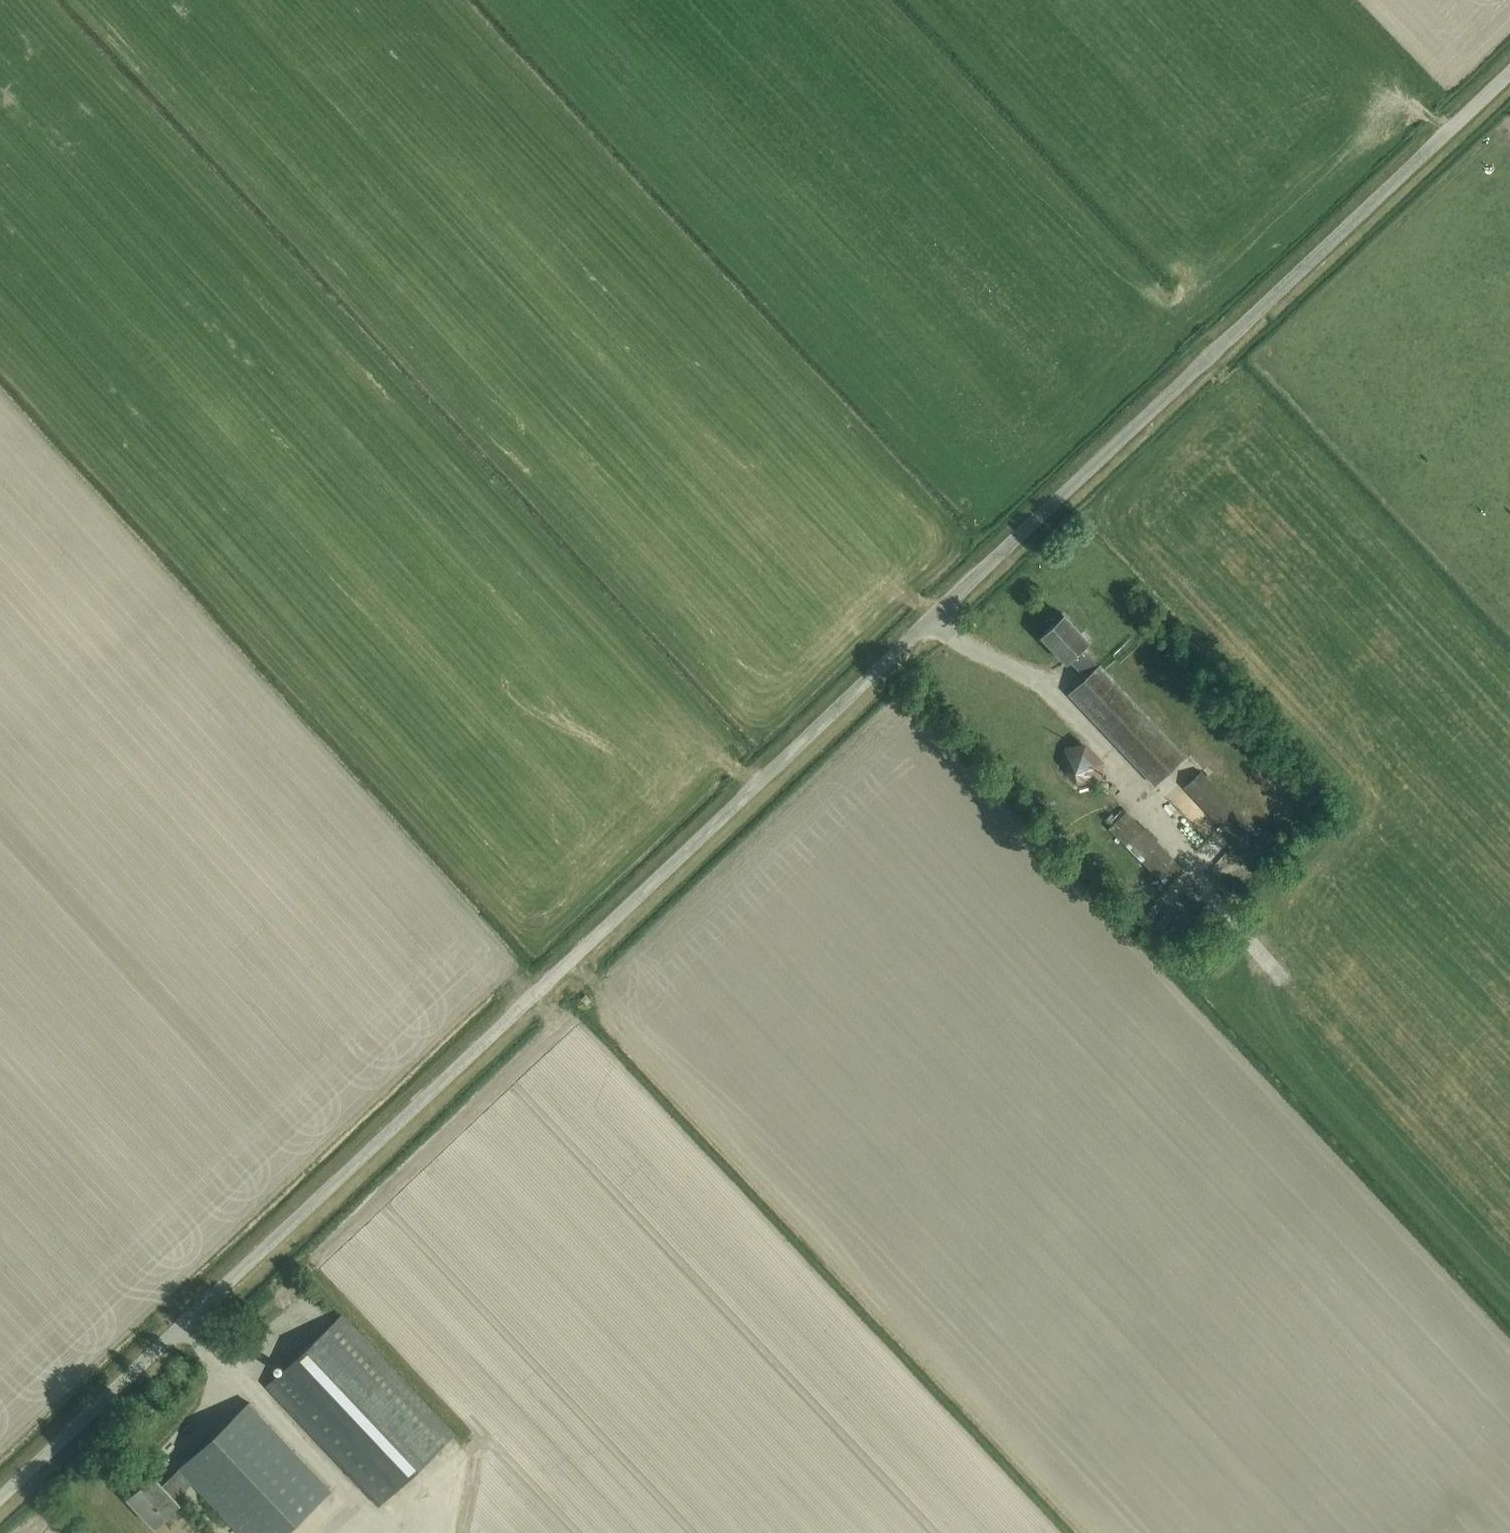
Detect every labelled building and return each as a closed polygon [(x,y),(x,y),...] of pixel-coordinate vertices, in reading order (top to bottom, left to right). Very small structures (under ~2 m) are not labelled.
[(1088,640),(1063,614),(1040,636),(1065,662),(1068,659),(1085,677),(1068,693),(1153,784),(1184,754),(1100,664),(1098,665),(1082,647),(1088,640)] [(1061,747),(1055,771),(1075,789),(1099,783),(1105,757),(1086,739),(1061,747)] [(1234,842),(1252,826),(1200,770),(1183,786),(1234,842)] [(1116,819),(1110,812),(1103,818),(1110,825),(1116,819)] [(267,1384),(379,1504),(455,1433),(342,1313),(267,1384)] [(152,1473),(127,1496),(154,1525),(179,1502),(175,1497),(193,1481),(242,1532),(283,1532),(331,1488),(249,1401),(179,1467),(180,1467),(162,1484),(152,1473)]
